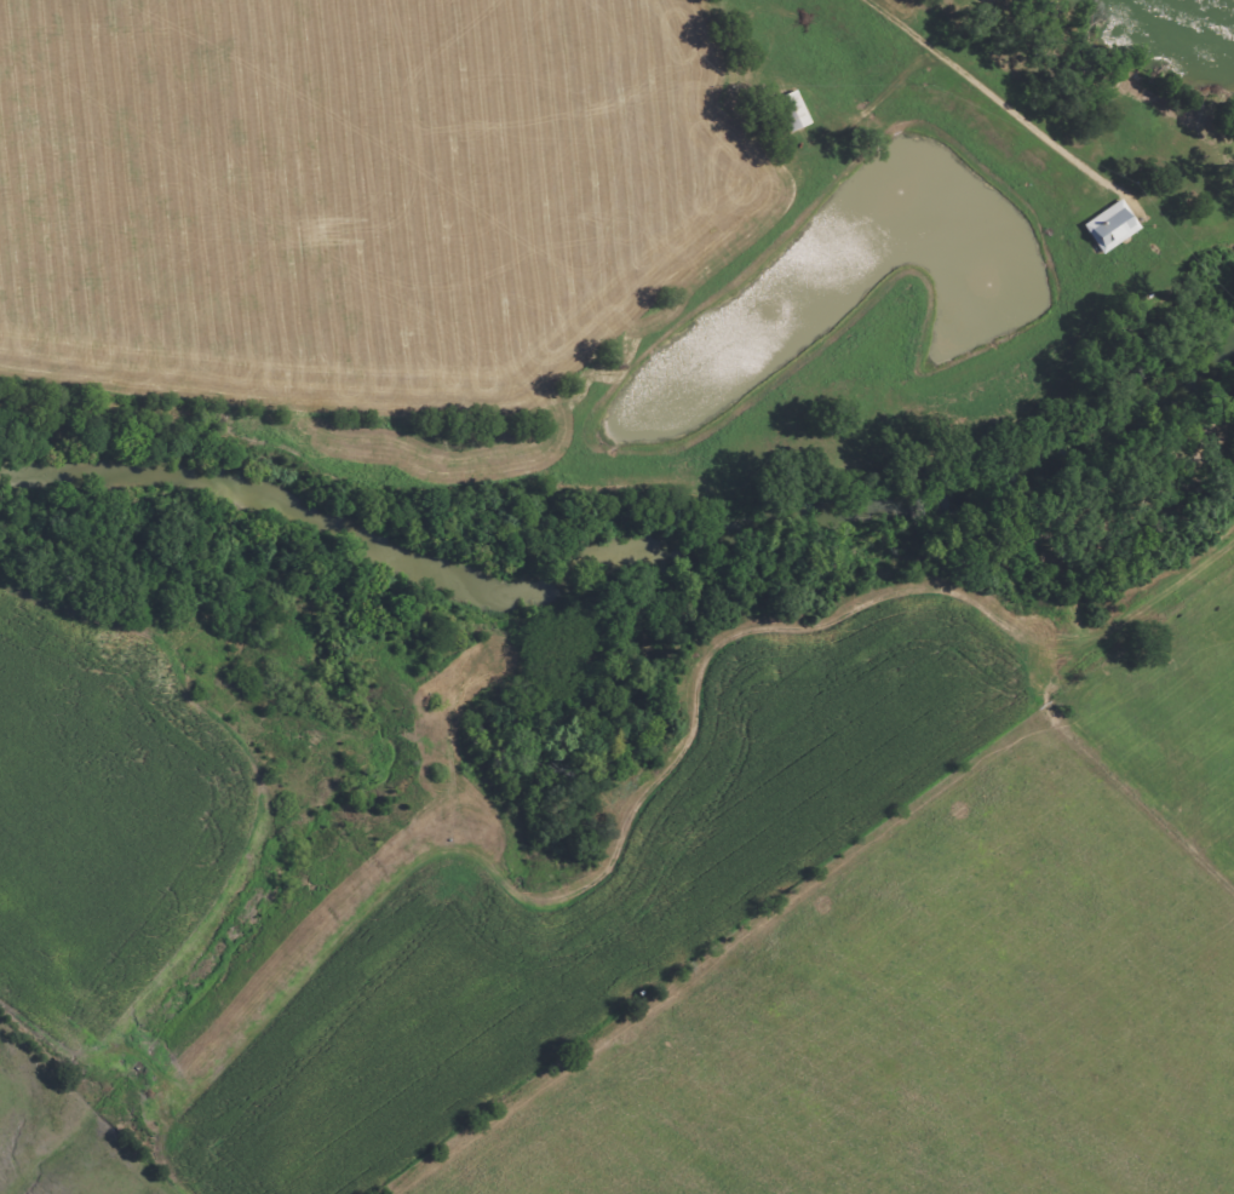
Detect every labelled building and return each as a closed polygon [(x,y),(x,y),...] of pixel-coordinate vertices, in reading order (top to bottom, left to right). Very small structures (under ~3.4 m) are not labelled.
[(770,99),(787,133),(808,123),(792,89),(770,99)] [(1079,225),(1099,254),(1138,228),(1118,199),(1079,225)]
